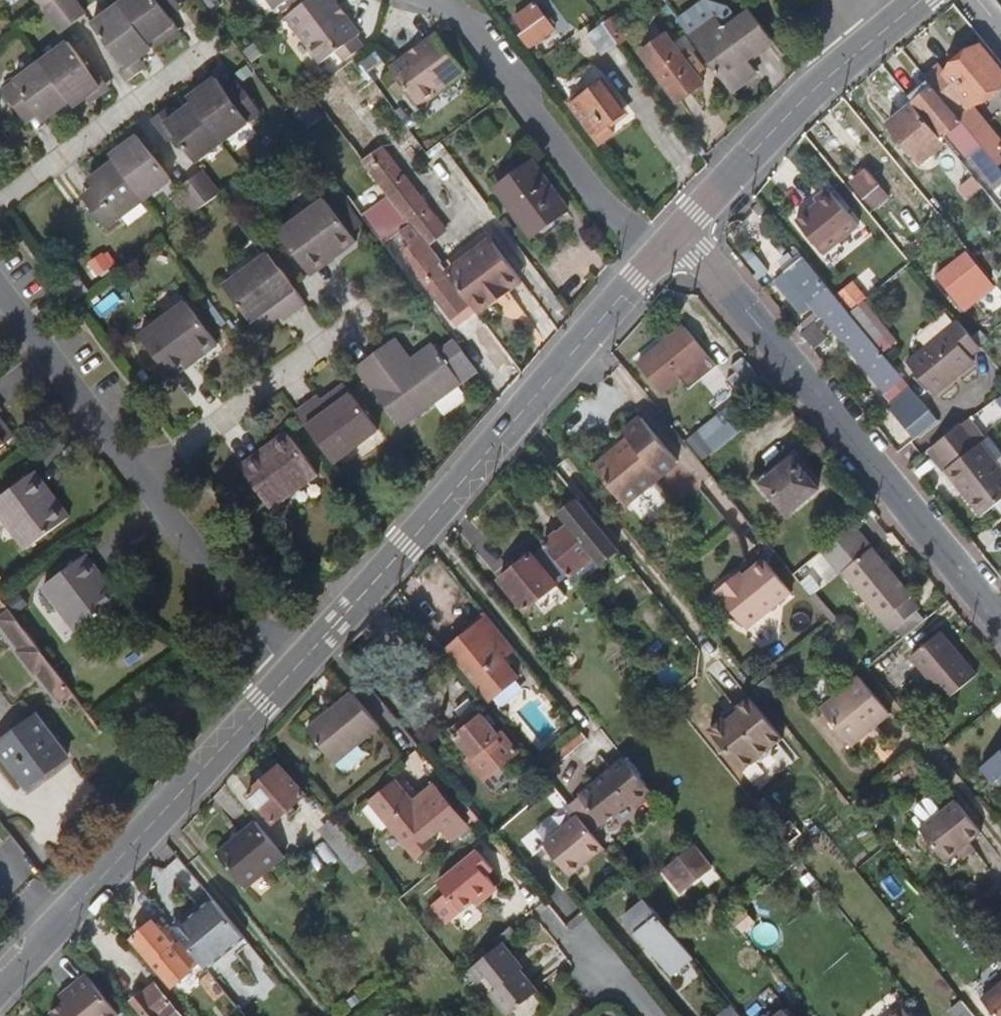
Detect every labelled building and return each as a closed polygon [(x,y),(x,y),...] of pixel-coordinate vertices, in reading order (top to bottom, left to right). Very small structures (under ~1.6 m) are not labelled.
[(57,0),(39,0),(46,10),(57,1),(57,0)] [(77,0),(59,0),(57,1),(74,25),(88,15),(77,0)] [(164,7),(173,0),(127,0),(122,4),(150,42),(176,23),(170,15),(164,7)] [(182,6),(178,0),(173,0),(164,7),(170,15),(182,6)] [(276,9),(288,0),(269,0),(276,9)] [(327,0),(308,0),(297,9),(283,19),(293,33),(297,30),(320,62),(335,51),(354,37),(327,0)] [(308,0),(290,0),(297,9),(308,0)] [(74,25),(57,1),(46,10),(63,33),(74,25)] [(556,29),(536,3),(516,17),(526,30),(520,34),(534,54),(543,48),(538,42),(556,29)] [(150,42),(122,4),(94,24),(106,39),(127,67),(120,73),(127,82),(142,71),(135,61),(154,48),(150,42)] [(747,57),(773,39),(750,9),(725,27),(716,14),(690,34),(731,90),(757,71),(747,57)] [(620,43),(604,22),(587,34),(603,55),(620,43)] [(704,83),(698,74),(705,69),(691,49),(683,54),(669,34),(643,53),(678,103),(704,83)] [(343,61),(362,46),(354,37),(335,51),(343,61)] [(467,74),(439,37),(384,78),(397,98),(408,91),(418,104),(449,81),(453,85),(467,74)] [(103,87),(81,59),(70,43),(44,62),(73,100),(77,106),(103,87)] [(73,100),(44,62),(5,91),(22,114),(35,104),(42,113),(47,119),(73,100)] [(973,108),(990,96),(963,63),(927,90),(920,81),(906,93),(914,103),(939,134),(960,118),(973,108)] [(260,110),(244,87),(233,95),(226,87),(216,75),(189,94),(194,100),(222,138),(260,110)] [(244,87),(237,78),(226,87),(233,95),(244,87)] [(340,81),(314,97),(321,109),(348,93),(340,81)] [(625,112),(604,82),(586,94),(584,90),(569,101),(595,135),(625,112)] [(327,109),(361,158),(384,142),(350,93),(327,109)] [(222,138),(194,100),(173,115),(167,106),(153,116),(160,126),(167,121),(184,143),(195,158),(222,138)] [(939,134),(914,103),(890,123),(923,163),(946,143),(939,134)] [(29,123),(42,113),(35,104),(22,114),(29,123)] [(973,108),(960,118),(981,145),(990,157),(1000,148),(1000,143),(973,108)] [(171,176),(159,161),(138,133),(112,153),(117,158),(144,196),(171,176)] [(990,157),(981,145),(969,155),(988,179),(993,175),(1000,184),(1000,169),(990,157)] [(106,225),(144,196),(117,158),(90,178),(95,185),(102,194),(89,204),(106,225)] [(568,209),(532,162),(496,188),(532,235),(568,209)] [(220,191),(202,168),(190,177),(207,200),(220,191)] [(874,207),(889,195),(868,170),(853,183),(874,207)] [(207,200),(190,177),(178,186),(195,209),(207,200)] [(89,204),(102,194),(95,185),(82,194),(89,204)] [(826,254),(860,226),(829,187),(816,198),(820,202),(798,220),(826,254)] [(355,240),(325,199),(281,231),(307,266),(335,247),(339,252),(355,240)] [(384,245),(409,227),(389,200),(364,219),(384,245)] [(520,275),(477,217),(451,235),(429,251),(476,310),(520,275)] [(467,307),(418,242),(404,252),(454,317),(467,307)] [(311,272),(339,252),(335,247),(307,266),(311,272)] [(306,302),(269,252),(225,283),(252,319),(275,304),(281,313),(284,317),(306,302)] [(995,287),(967,252),(938,274),(939,276),(938,277),(956,300),(957,299),(966,311),(995,287)] [(840,303),(807,263),(785,281),(812,315),(824,306),(829,311),(840,303)] [(996,284),(1000,280),(1000,269),(990,277),(996,284)] [(86,289),(74,274),(60,284),(71,300),(86,289)] [(897,343),(849,283),(836,293),(884,353),(897,343)] [(217,341),(186,300),(139,334),(166,369),(193,350),(198,355),(217,341)] [(903,380),(840,303),(829,311),(891,389),(893,387),(903,380)] [(259,329),(281,313),(275,304),(252,319),(259,329)] [(976,361),(970,354),(980,346),(960,321),(908,362),(934,394),(976,361)] [(800,333),(812,347),(824,337),(813,323),(800,333)] [(696,362),(708,353),(685,326),(639,363),(662,391),(688,370),(696,362)] [(409,360),(394,339),(377,351),(393,372),(409,360)] [(471,359),(456,339),(438,352),(452,372),(471,359)] [(398,426),(459,381),(452,372),(438,352),(432,344),(409,360),(393,372),(377,351),(355,368),(398,426)] [(170,375),(198,355),(193,350),(166,369),(170,375)] [(760,379),(742,359),(732,366),(750,387),(760,379)] [(704,372),(696,362),(688,370),(695,379),(704,372)] [(750,387),(732,366),(722,374),(740,396),(750,387)] [(898,393),(908,386),(903,380),(893,387),(898,393)] [(328,408),(350,393),(343,383),(321,398),(328,408)] [(938,418),(910,384),(908,386),(898,393),(887,402),(916,436),(938,418)] [(332,461),(376,429),(350,393),(328,408),(321,398),(319,395),(295,411),(332,461)] [(721,412),(698,431),(714,450),(737,431),(721,412)] [(624,505),(677,464),(640,419),(623,433),(627,440),(593,467),(624,505)] [(984,437),(969,419),(963,423),(978,442),(981,440),(984,437)] [(0,422),(0,440),(5,447),(14,441),(0,422)] [(981,440),(978,442),(963,423),(950,431),(931,446),(949,465),(945,468),(959,485),(964,482),(986,510),(996,502),(1000,497),(1000,465),(995,458),(981,440)] [(270,506),(317,473),(286,431),(268,443),(273,450),(244,470),(270,506)] [(244,470),(273,450),(268,443),(240,464),(244,470)] [(819,488),(795,457),(780,470),(776,465),(761,479),(789,513),(819,488)] [(56,498),(36,472),(30,476),(50,503),(56,498)] [(56,498),(50,503),(30,476),(0,498),(0,512),(27,547),(69,517),(56,498)] [(619,551),(577,500),(561,513),(574,529),(562,538),(557,532),(543,543),(544,544),(569,574),(570,576),(595,556),(602,564),(619,551)] [(841,570),(870,546),(859,532),(829,556),(841,570)] [(569,574),(544,544),(500,579),(525,609),(569,574)] [(918,604),(870,546),(841,570),(889,627),(893,625),(900,634),(924,615),(916,606),(918,604)] [(108,584),(87,556),(81,561),(102,588),(108,584)] [(745,624),(788,589),(762,556),(741,573),(734,579),(730,575),(714,587),(745,624)] [(815,557),(796,572),(814,595),(833,579),(815,557)] [(120,601),(108,584),(102,588),(81,561),(46,586),(79,631),(120,601)] [(741,573),(738,569),(730,575),(734,579),(741,573)] [(504,657),(513,650),(482,612),(471,620),(476,626),(451,647),(493,697),(519,676),(504,657)] [(12,614),(0,623),(0,624),(23,654),(21,656),(34,674),(37,672),(59,703),(72,694),(12,614)] [(947,698),(976,674),(941,632),(912,656),(947,698)] [(889,714),(858,675),(819,706),(850,743),(889,714)] [(338,760),(379,726),(351,692),(310,724),(338,760)] [(769,744),(779,734),(746,693),(734,704),(736,707),(723,718),(721,714),(706,726),(740,766),(753,756),(759,756),(768,749),(769,744)] [(519,750),(503,731),(500,734),(482,714),(455,736),(472,757),(469,759),(484,778),(519,750)] [(35,716),(0,742),(0,751),(27,788),(66,757),(35,716)] [(545,773),(587,740),(581,733),(540,766),(545,773)] [(981,766),(995,782),(1000,778),(1000,780),(1000,750),(981,766)] [(652,790),(625,758),(580,793),(602,821),(630,799),(634,805),(652,790)] [(307,795),(281,765),(249,792),(274,821),(307,795)] [(467,826),(434,784),(412,802),(395,782),(370,802),(414,857),(432,843),(428,836),(440,826),(451,839),(467,826)] [(981,831),(956,801),(920,829),(944,860),(981,831)] [(568,874),(604,846),(579,814),(543,842),(568,874)] [(285,853),(256,818),(218,849),(246,884),(285,853)] [(713,867),(697,847),(684,857),(699,878),(713,867)] [(473,904),(495,886),(471,857),(426,892),(450,922),(473,904)] [(699,878),(684,857),(675,864),(691,884),(699,878)] [(681,891),(691,884),(675,864),(666,871),(681,891)] [(478,910),(500,891),(495,886),(473,904),(478,910)] [(208,969),(246,938),(214,898),(188,921),(177,931),(182,938),(202,962),(208,969)] [(693,956),(646,898),(624,917),(670,974),(693,956)] [(177,931),(188,921),(182,915),(171,925),(177,931)] [(173,946),(153,921),(134,937),(173,986),(193,970),(173,946)] [(202,962),(182,938),(173,946),(193,970),(202,962)] [(537,993),(520,971),(522,970),(501,944),(473,967),(484,980),(491,975),(500,986),(493,991),(511,1013),(537,993)] [(124,1013),(90,972),(68,990),(74,997),(69,1001),(55,1013),(58,1015),(120,1015),(124,1013)] [(980,995),(997,1015),(1000,1015),(1000,978),(980,995)] [(159,986),(147,995),(144,991),(133,1001),(146,1015),(183,1015),(159,986)] [(74,997),(68,990),(63,994),(69,1001),(74,997)] [(962,999),(948,1010),(953,1015),(975,1015),(962,999)] [(735,1008),(731,1003),(716,1015),(725,1015),(735,1008)] [(903,1008),(901,1009),(907,1015),(910,1015),(903,1008)]
